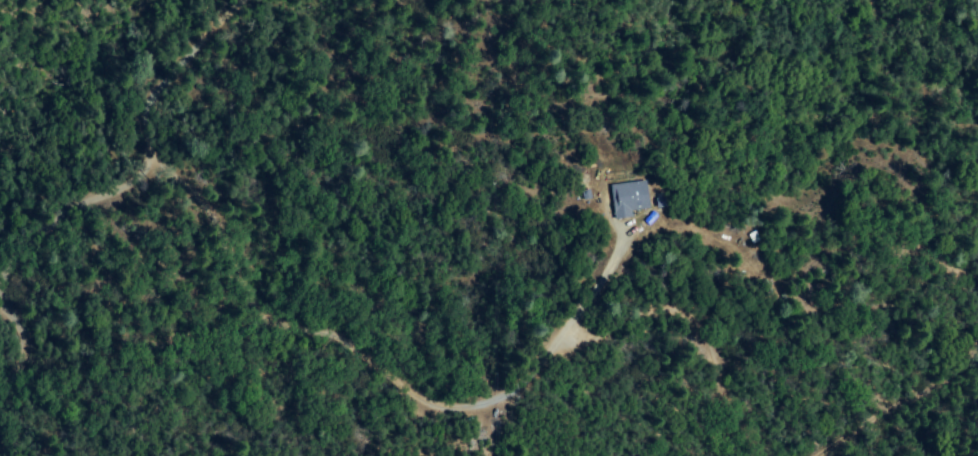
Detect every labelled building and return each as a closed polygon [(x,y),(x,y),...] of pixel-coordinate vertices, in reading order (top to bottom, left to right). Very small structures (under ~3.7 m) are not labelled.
[(621,221),(620,213),(637,212),(634,184),(598,188),(602,223),(621,221)]
